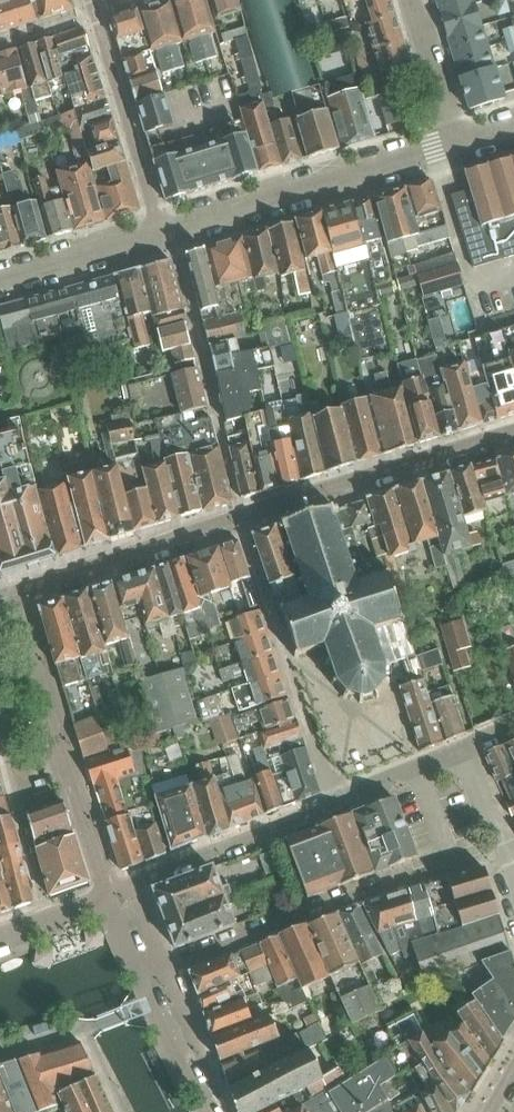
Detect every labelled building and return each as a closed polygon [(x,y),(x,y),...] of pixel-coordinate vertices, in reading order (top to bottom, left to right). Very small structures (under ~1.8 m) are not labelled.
[(8,2),(3,4),(2,0),(0,0),(0,32),(2,32),(16,27),(8,2)] [(31,3),(30,0),(2,0),(3,4),(8,2),(16,27),(36,20),(31,3)] [(31,3),(37,1),(43,18),(74,8),(71,0),(30,0),(31,3)] [(183,42),(171,0),(169,0),(154,5),(174,70),(185,67),(178,44),(183,42)] [(183,42),(189,40),(196,64),(207,60),(189,0),(171,0),(183,42)] [(217,31),(208,0),(189,0),(207,60),(218,57),(211,33),(217,31)] [(217,18),(242,10),(243,10),(244,10),(242,2),(240,2),(240,1),(240,0),(212,0),(217,18)] [(242,2),(244,10),(270,93),(272,99),(290,94),(319,85),(317,79),(292,0),(248,0),(242,2)] [(395,16),(391,0),(366,0),(373,22),(395,16)] [(475,3),(474,0),(437,0),(441,13),(475,3)] [(506,0),(505,0),(495,3),(499,15),(509,11),(506,0)] [(36,20),(43,18),(37,1),(31,3),(36,20)] [(475,3),(441,13),(440,13),(447,37),(448,37),(482,26),(483,26),(476,3),(475,3)] [(163,74),(174,70),(154,5),(137,10),(150,51),(150,52),(156,51),(163,74)] [(150,51),(137,10),(111,19),(123,60),(144,53),(150,51)] [(375,51),(404,43),(395,16),(373,22),(366,24),(375,51)] [(347,19),(332,23),(335,32),(350,27),(347,19)] [(245,27),(222,34),(224,43),(235,39),(248,35),(245,26),(245,27)] [(482,26),(448,37),(454,57),(489,47),(482,26)] [(513,39),(513,27),(504,30),(507,41),(513,39)] [(84,28),(55,38),(56,44),(62,64),(92,55),(89,48),(90,47),(84,28)] [(312,42),(327,37),(324,29),(309,33),(312,42)] [(349,32),(327,38),(331,51),(353,45),(349,32)] [(248,35),(235,39),(246,78),(245,78),(245,80),(247,79),(250,92),(250,93),(237,96),(240,107),(257,166),(259,172),(282,166),(270,124),(265,108),(261,95),(260,91),(263,90),(248,35)] [(54,38),(37,43),(49,83),(52,92),(68,88),(65,78),(56,44),(54,38)] [(354,43),(357,56),(366,54),(363,41),(354,43)] [(37,43),(20,49),(22,55),(28,74),(31,87),(35,100),(53,95),(52,92),(49,83),(37,43)] [(375,51),(384,79),(406,73),(412,70),(404,43),(375,51)] [(461,78),(495,67),(489,47),(454,57),(461,78)] [(0,54),(0,95),(2,95),(8,93),(8,94),(21,90),(28,88),(18,56),(16,49),(2,53),(0,54)] [(144,53),(123,60),(136,102),(163,94),(156,71),(150,52),(150,51),(144,53)] [(366,54),(357,56),(360,69),(368,67),(366,54)] [(92,55),(62,64),(69,89),(100,79),(92,55)] [(470,111),(505,100),(503,93),(495,67),(461,78),(460,78),(470,111)] [(325,84),(342,148),(375,138),(374,132),(360,87),(357,74),(351,76),(325,84)] [(100,79),(69,89),(76,110),(107,100),(100,79)] [(320,85),(319,85),(290,94),(290,95),(291,95),(307,152),(308,158),(339,149),(320,87),(321,86),(320,85)] [(28,88),(21,90),(30,125),(41,121),(35,100),(31,87),(28,88)] [(270,93),(261,95),(265,108),(274,106),(272,99),(270,93)] [(137,104),(144,129),(145,130),(145,131),(146,132),(148,132),(150,133),(174,125),(165,95),(137,104)] [(107,100),(76,110),(81,129),(113,119),(110,110),(107,100)] [(383,110),(388,125),(409,119),(404,104),(383,110)] [(289,118),(270,124),(282,166),(303,159),(303,158),(302,158),(300,153),(295,141),(289,118)] [(113,119),(81,129),(85,140),(88,153),(120,142),(113,119)] [(30,125),(18,129),(21,139),(46,131),(43,121),(41,121),(30,125)] [(166,200),(209,187),(258,172),(247,134),(228,139),(225,127),(211,131),(215,143),(198,149),(194,136),(169,144),(173,156),(154,162),(166,200)] [(83,163),(57,171),(62,187),(75,230),(75,231),(76,230),(80,228),(81,229),(97,224),(97,223),(106,221),(108,221),(107,220),(108,220),(94,172),(88,153),(85,140),(75,143),(80,160),(82,160),(83,163)] [(120,142),(88,153),(94,172),(126,161),(120,142)] [(470,190),(452,195),(474,268),(513,256),(513,157),(512,158),(512,157),(511,157),(511,158),(489,164),(487,164),(488,165),(466,171),(464,171),(470,190)] [(126,161),(94,172),(108,220),(123,215),(124,215),(125,215),(125,214),(134,211),(134,212),(137,211),(139,206),(136,197),(137,196),(137,195),(136,195),(126,161)] [(14,172),(3,175),(6,184),(11,206),(22,246),(46,238),(45,232),(42,223),(36,201),(27,204),(21,180),(17,181),(14,172)] [(45,177),(34,180),(48,231),(51,238),(75,230),(62,187),(49,191),(45,177)] [(419,233),(446,225),(432,180),(406,189),(419,233)] [(389,194),(405,253),(418,249),(418,247),(450,238),(446,225),(419,233),(406,189),(389,194)] [(389,251),(391,258),(405,254),(405,253),(389,194),(375,198),(389,251)] [(368,259),(375,286),(393,281),(384,248),(382,240),(370,200),(353,205),(364,244),(363,244),(368,259)] [(343,290),(360,362),(393,354),(375,286),(368,259),(363,244),(364,244),(353,205),(323,214),(333,253),(333,252),(343,290)] [(2,252),(22,246),(11,206),(0,209),(0,253),(2,252)] [(333,253),(323,214),(297,222),(298,228),(306,259),(317,256),(325,283),(330,282),(333,292),(343,290),(333,252),(333,253)] [(293,223),(269,230),(281,277),(295,273),(300,296),(310,293),(303,260),(295,229),(293,223)] [(258,290),(269,287),(266,276),(279,273),(268,230),(244,237),(244,239),(255,279),(258,290)] [(246,312),(239,284),(255,279),(244,239),(207,249),(222,316),(203,321),(210,345),(246,337),(240,313),(246,312)] [(207,249),(186,255),(203,321),(222,316),(207,249)] [(454,252),(415,265),(417,273),(418,275),(458,263),(454,252)] [(142,268),(153,313),(154,317),(184,310),(172,260),(142,268)] [(458,263),(418,275),(424,296),(464,284),(458,263)] [(415,265),(408,267),(410,275),(417,273),(415,265)] [(143,316),(153,313),(142,268),(115,276),(117,282),(133,350),(150,346),(143,316)] [(417,275),(398,281),(401,291),(420,285),(417,275)] [(89,353),(130,343),(115,283),(114,276),(73,287),(89,353)] [(392,283),(378,286),(380,295),(394,291),(392,283)] [(73,287),(27,300),(34,325),(38,343),(59,338),(64,355),(63,355),(65,362),(89,354),(89,353),(73,287)] [(0,307),(0,316),(2,325),(9,352),(24,347),(38,343),(34,325),(27,300),(13,304),(0,307)] [(437,329),(449,327),(444,304),(433,306),(437,329)] [(158,330),(186,322),(187,322),(184,310),(154,317),(158,330)] [(286,317),(265,321),(267,331),(271,348),(292,343),(286,317)] [(192,344),(186,322),(158,330),(163,351),(173,349),(176,364),(195,359),(191,344),(192,344)] [(350,323),(341,337),(344,350),(356,347),(350,323)] [(502,331),(509,352),(511,360),(513,371),(513,327),(502,331)] [(267,331),(259,333),(263,350),(271,348),(267,331)] [(483,369),(498,419),(511,415),(513,414),(513,371),(511,360),(509,352),(502,331),(488,335),(496,364),(483,369)] [(443,383),(446,382),(459,432),(481,425),(471,390),(464,364),(451,368),(444,344),(435,346),(437,355),(436,355),(441,371),(440,371),(443,383)] [(263,350),(254,352),(231,357),(235,372),(217,376),(227,422),(231,421),(239,419),(252,416),(251,414),(250,409),(253,408),(250,393),(261,391),(257,371),(275,367),(271,348),(263,350)] [(112,350),(99,353),(104,374),(117,371),(112,350)] [(212,355),(217,376),(235,372),(231,357),(229,351),(219,353),(212,355)] [(446,436),(459,432),(446,382),(443,383),(440,371),(441,371),(436,355),(418,361),(439,438),(446,436)] [(396,366),(403,388),(419,443),(439,438),(418,361),(416,362),(416,360),(396,366)] [(464,364),(471,390),(481,425),(498,419),(483,369),(473,372),(471,362),(464,364)] [(173,374),(183,413),(207,406),(198,368),(173,374)] [(381,374),(386,390),(402,449),(419,443),(403,388),(392,391),(387,372),(381,374)] [(402,449),(386,390),(381,374),(374,376),(379,394),(368,397),(368,399),(382,455),(402,449)] [(138,383),(129,385),(132,399),(142,397),(138,383)] [(122,386),(123,390),(126,399),(131,398),(129,390),(127,385),(122,386)] [(301,480),(327,472),(309,406),(306,394),(295,397),(296,400),(284,403),(286,413),(301,480)] [(357,463),(382,455),(368,399),(341,406),(341,409),(357,463)] [(283,400),(265,405),(266,410),(281,486),(301,480),(286,413),(284,403),(283,400)] [(318,403),(309,406),(327,472),(357,463),(341,409),(321,416),(318,403)] [(281,486),(266,410),(251,414),(252,416),(239,419),(241,427),(246,425),(262,492),(274,489),(281,486)] [(134,532),(113,448),(112,444),(135,439),(129,413),(112,417),(113,424),(107,425),(109,433),(103,434),(112,468),(94,472),(93,473),(109,539),(134,532)] [(209,418),(182,423),(180,415),(157,419),(160,435),(180,518),(202,511),(232,502),(210,417),(209,417),(209,418)] [(39,491),(32,466),(31,466),(19,418),(9,421),(12,436),(2,438),(0,439),(0,463),(3,476),(0,476),(0,573),(56,556),(39,491)] [(227,422),(224,423),(227,434),(234,432),(231,421),(227,422)] [(241,427),(244,435),(228,439),(242,498),(262,492),(246,425),(241,427)] [(160,435),(145,438),(147,443),(151,442),(157,466),(143,469),(157,525),(180,518),(160,435)] [(134,532),(135,532),(157,525),(143,469),(137,447),(136,443),(113,448),(134,532)] [(512,457),(497,462),(511,511),(513,520),(513,464),(512,457)] [(68,480),(69,483),(85,547),(90,545),(109,539),(93,473),(94,472),(91,463),(83,465),(82,462),(65,466),(67,475),(66,475),(68,480)] [(472,469),(485,511),(487,518),(511,511),(497,462),(472,469)] [(450,476),(463,518),(485,511),(472,469),(450,476)] [(468,533),(463,518),(450,476),(422,484),(446,565),(454,589),(466,585),(456,552),(472,548),(468,533)] [(39,491),(56,556),(56,557),(58,556),(58,555),(64,554),(66,553),(85,547),(69,483),(39,491)] [(422,484),(397,491),(408,529),(384,537),(390,555),(391,558),(394,557),(416,550),(415,543),(428,539),(436,568),(446,565),(422,484)] [(377,559),(390,555),(384,537),(408,529),(397,491),(368,500),(374,520),(376,527),(369,530),(377,559)] [(346,506),(352,527),(374,520),(368,500),(356,503),(346,506)] [(389,665),(389,664),(389,663),(384,664),(378,648),(383,646),(382,643),(377,645),(372,630),(377,628),(383,626),(400,620),(404,622),(405,619),(402,617),(395,598),(405,595),(399,575),(400,574),(394,557),(391,558),(390,555),(377,559),(363,563),(352,527),(346,506),(339,508),(333,510),(333,508),(313,514),(313,516),(304,519),(303,517),(282,524),(282,525),(279,526),(280,529),(285,528),(300,573),(303,580),(299,582),(300,585),(304,583),(309,600),(291,606),(286,608),(281,606),(280,609),(284,611),(297,652),(295,657),(297,658),(300,653),(325,644),(330,660),(325,662),(326,664),(331,663),(336,679),(332,681),(332,684),(337,682),(346,692),(343,696),(346,698),(349,694),(360,698),(359,702),(363,703),(363,697),(373,694),(377,698),(380,695),(377,692),(383,683),(388,685),(389,681),(385,679),(386,667),(389,665)] [(296,574),(294,575),(278,526),(276,527),(276,528),(271,530),(270,529),(268,530),(269,530),(264,532),(264,531),(262,532),(262,533),(257,535),(256,534),(254,535),(272,585),(284,580),(288,593),(286,593),(291,606),(309,600),(304,583),(300,585),(299,582),(296,574)] [(477,530),(468,533),(472,548),(481,545),(477,530)] [(217,548),(227,580),(230,587),(231,587),(230,584),(242,580),(251,608),(253,607),(260,605),(239,541),(217,548)] [(191,564),(199,590),(201,597),(212,594),(209,587),(227,580),(217,548),(214,549),(213,551),(203,554),(202,554),(189,558),(191,564)] [(185,560),(169,565),(184,614),(188,627),(187,627),(190,639),(209,633),(208,629),(221,625),(219,617),(214,602),(212,594),(201,597),(199,590),(195,591),(187,565),(185,560)] [(503,566),(505,576),(513,573),(513,563),(503,566)] [(177,616),(184,614),(169,565),(153,570),(169,618),(172,618),(175,627),(180,625),(177,616)] [(164,638),(177,634),(175,627),(172,618),(169,618),(153,570),(132,577),(140,605),(146,625),(159,622),(164,638)] [(112,584),(89,592),(106,645),(119,641),(126,667),(137,664),(121,610),(135,606),(135,607),(140,605),(132,577),(127,579),(112,584)] [(89,592),(64,600),(81,659),(84,668),(88,679),(107,673),(105,666),(111,664),(105,646),(106,645),(89,592)] [(64,600),(40,608),(63,686),(69,684),(82,681),(79,669),(84,668),(81,659),(64,600)] [(229,620),(228,620),(235,642),(268,631),(260,609),(255,611),(229,620)] [(506,615),(496,618),(499,628),(509,625),(506,615)] [(400,620),(383,626),(395,660),(402,658),(415,653),(409,637),(404,622),(400,620)] [(470,666),(464,648),(470,646),(462,620),(442,626),(455,670),(470,666)] [(513,676),(513,631),(512,625),(500,629),(513,676)] [(268,631),(235,642),(242,662),(274,652),(268,631)] [(226,645),(212,649),(214,656),(228,651),(226,645)] [(420,670),(443,663),(439,648),(435,650),(416,656),(420,670)] [(193,650),(181,654),(184,664),(196,660),(193,650)] [(243,662),(220,670),(223,681),(246,674),(250,684),(282,674),(274,652),(243,662)] [(428,692),(420,670),(416,656),(415,655),(415,653),(402,658),(411,683),(400,687),(420,752),(444,742),(428,692)] [(196,661),(184,665),(187,675),(193,673),(197,665),(196,661)] [(183,668),(141,680),(150,711),(143,713),(148,739),(170,733),(168,728),(197,719),(183,668)] [(282,674),(250,684),(233,690),(240,711),(286,695),(289,694),(282,674)] [(465,732),(450,685),(441,688),(428,692),(444,742),(465,732)] [(218,694),(205,699),(207,708),(220,703),(218,694)] [(205,699),(198,701),(204,722),(224,715),(220,703),(207,708),(205,699)] [(265,730),(295,719),(294,717),(295,714),(293,707),(290,706),(288,699),(284,701),(233,717),(238,732),(247,729),(246,725),(261,720),(262,720),(265,730)] [(231,714),(210,721),(214,731),(223,728),(228,743),(233,741),(239,739),(231,714)] [(76,724),(74,725),(86,758),(109,752),(109,751),(105,736),(99,716),(81,722),(76,724)] [(265,730),(258,732),(263,746),(264,749),(278,745),(282,755),(306,747),(303,737),(297,720),(295,720),(295,719),(265,730)] [(131,728),(105,736),(109,751),(110,751),(135,743),(131,728)] [(513,767),(513,740),(505,744),(513,767)] [(505,744),(485,753),(498,782),(506,778),(513,796),(513,767),(505,744)] [(263,746),(254,749),(261,769),(265,768),(266,772),(272,770),(264,749),(263,746)] [(128,809),(119,781),(132,779),(144,776),(141,754),(125,747),(110,751),(109,751),(109,752),(86,758),(96,791),(107,821),(125,815),(124,810),(128,809)] [(282,755),(273,758),(277,773),(273,775),(284,807),(321,793),(306,747),(282,755)] [(238,753),(227,757),(247,821),(266,814),(255,780),(247,782),(238,753)] [(223,776),(214,779),(229,828),(247,821),(227,757),(218,759),(223,776)] [(201,783),(192,785),(207,837),(229,828),(214,779),(209,762),(196,765),(201,783)] [(284,807),(273,775),(272,770),(266,772),(254,777),(255,780),(266,814),(284,807)] [(10,815),(2,785),(0,778),(0,776),(0,818),(10,815)] [(123,870),(146,861),(131,810),(138,808),(136,803),(134,794),(136,793),(132,779),(119,781),(128,809),(124,810),(125,815),(107,821),(123,870)] [(192,785),(155,796),(160,816),(171,851),(207,837),(192,785)] [(47,791),(35,795),(39,807),(51,803),(47,791)] [(366,808),(353,814),(363,843),(364,845),(374,872),(417,856),(414,850),(407,830),(395,798),(366,808)] [(35,841),(71,828),(63,801),(27,814),(35,841)] [(131,810),(146,861),(165,853),(163,847),(150,805),(138,808),(131,810)] [(286,839),(307,897),(308,898),(312,897),(312,896),(340,885),(340,886),(374,873),(374,872),(364,845),(363,843),(353,814),(350,815),(350,814),(347,815),(347,816),(336,820),(336,819),(332,821),(332,822),(321,826),(321,825),(317,827),(318,828),(286,839)] [(17,843),(10,815),(0,818),(0,848),(17,843)] [(71,828),(35,841),(50,896),(88,881),(71,828)] [(275,836),(236,843),(239,861),(278,854),(275,836)] [(33,902),(24,868),(17,843),(0,848),(0,863),(12,909),(33,902)] [(0,863),(0,914),(2,913),(12,909),(0,863)] [(233,893),(227,880),(218,884),(212,867),(154,890),(165,919),(233,893)] [(500,915),(485,869),(424,886),(433,916),(438,936),(500,915)] [(419,920),(433,916),(424,886),(405,892),(412,921),(404,924),(411,943),(424,939),(419,920)] [(404,924),(412,921),(405,892),(386,898),(395,927),(394,928),(399,941),(403,950),(408,948),(400,925),(404,924)] [(238,907),(233,893),(165,919),(176,948),(235,926),(232,920),(229,910),(238,907)] [(390,955),(403,950),(399,941),(393,943),(386,931),(394,928),(395,927),(386,898),(365,906),(368,912),(390,955)] [(361,965),(384,954),(362,913),(360,907),(337,914),(361,965)] [(365,974),(361,965),(337,914),(308,925),(310,930),(353,1024),(381,1011),(369,982),(365,974)] [(438,936),(424,939),(411,943),(414,952),(426,984),(457,972),(511,951),(500,915),(438,936)] [(307,926),(279,937),(302,987),(303,988),(329,977),(316,944),(307,926)] [(279,937),(263,944),(265,950),(285,995),(282,997),(287,1009),(288,1010),(309,1001),(303,988),(302,987),(292,992),(288,983),(298,979),(279,937)] [(265,969),(269,967),(262,951),(259,945),(244,951),(241,953),(247,969),(254,966),(255,971),(264,968),(265,969)] [(511,951),(457,972),(466,995),(470,994),(476,1001),(503,1040),(513,1022),(513,962),(511,951)] [(232,956),(190,973),(199,995),(251,975),(255,986),(274,978),(269,967),(265,969),(264,968),(255,971),(254,966),(247,969),(241,953),(232,956)] [(373,970),(365,974),(369,982),(376,979),(373,970)] [(210,1008),(223,1004),(236,999),(235,996),(240,994),(242,999),(259,993),(255,986),(251,975),(199,995),(205,1011),(210,1008)] [(263,1003),(259,993),(242,999),(240,994),(235,996),(236,999),(223,1004),(224,1007),(212,1012),(206,1014),(214,1037),(254,1022),(249,1009),(263,1003)] [(476,1001),(458,1013),(466,1025),(489,1061),(503,1040),(476,1001)] [(315,1015),(304,1019),(307,1027),(318,1023),(315,1015)] [(457,1111),(458,1111),(470,1093),(446,1071),(433,1049),(425,1033),(424,1033),(414,1015),(388,1028),(397,1047),(398,1049),(409,1068),(412,1072),(416,1070),(424,1064),(457,1111)] [(270,1017),(220,1036),(214,1038),(221,1060),(227,1058),(279,1037),(270,1017)] [(326,1017),(319,1021),(321,1024),(327,1036),(333,1032),(326,1017)] [(466,1025),(433,1049),(446,1071),(470,1093),(489,1061),(466,1025)] [(291,1035),(280,1040),(283,1050),(296,1044),(291,1035)] [(283,1050),(280,1040),(222,1064),(230,1088),(271,1068),(266,1057),(283,1050)] [(16,1061),(36,1111),(40,1111),(59,1105),(58,1104),(63,1102),(60,1095),(97,1078),(80,1042),(16,1061)] [(300,1105),(302,1108),(304,1111),(397,1111),(393,1105),(390,1100),(381,1085),(390,1080),(397,1075),(409,1068),(398,1049),(397,1047),(385,1055),(347,1078),(346,1077),(338,1082),(329,1088),(328,1088),(314,1097),(307,1101),(300,1105)] [(230,1088),(239,1111),(257,1111),(272,1104),(276,1111),(294,1111),(302,1108),(300,1105),(307,1101),(301,1090),(307,1087),(314,1097),(328,1088),(329,1088),(338,1082),(346,1077),(340,1067),(335,1060),(319,1070),(308,1049),(271,1068),(230,1088)] [(0,1066),(0,1071),(16,1111),(36,1111),(16,1061),(0,1066)] [(415,1082),(418,1089),(421,1094),(425,1102),(430,1111),(457,1111),(424,1064),(416,1070),(421,1078),(415,1082)] [(2,1081),(0,1075),(0,1111),(13,1111),(2,1081)] [(97,1078),(60,1095),(63,1102),(68,1111),(112,1111),(97,1078)] [(390,1080),(381,1085),(390,1100),(399,1095),(390,1080)] [(393,1105),(397,1111),(430,1111),(425,1102),(421,1094),(418,1089),(393,1105)]
